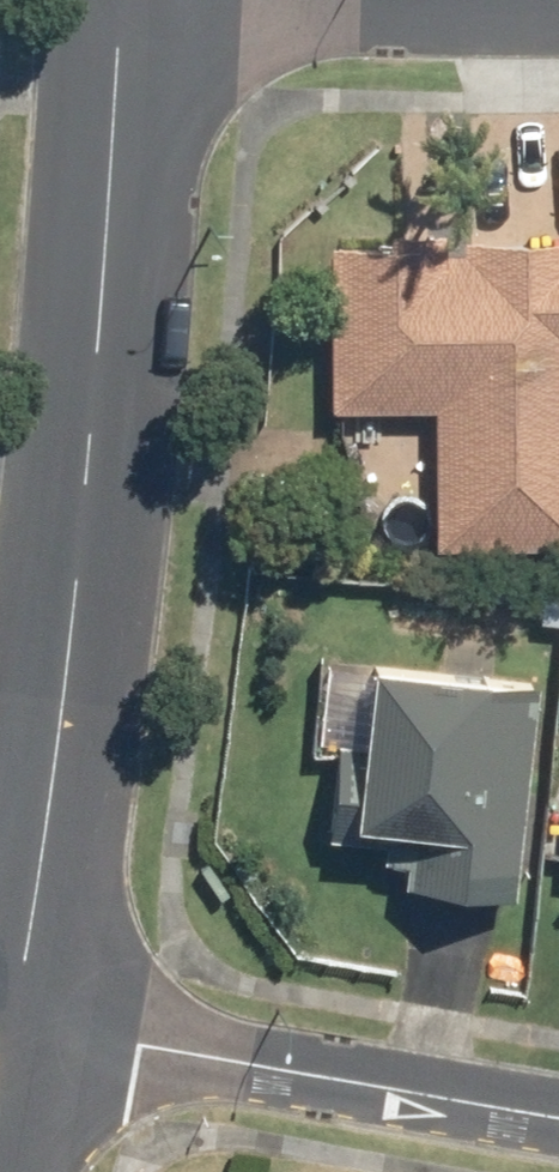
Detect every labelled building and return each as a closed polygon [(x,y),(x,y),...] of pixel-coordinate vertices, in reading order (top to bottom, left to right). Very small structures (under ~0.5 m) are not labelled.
[(316,250),(319,416),(424,414),(427,553),(558,551),(558,243),(435,245),(435,233),(376,234),(376,249),(316,250)] [(529,682),(314,664),(308,744),(324,745),(316,844),(393,851),(389,889),(512,899),(529,682)]
